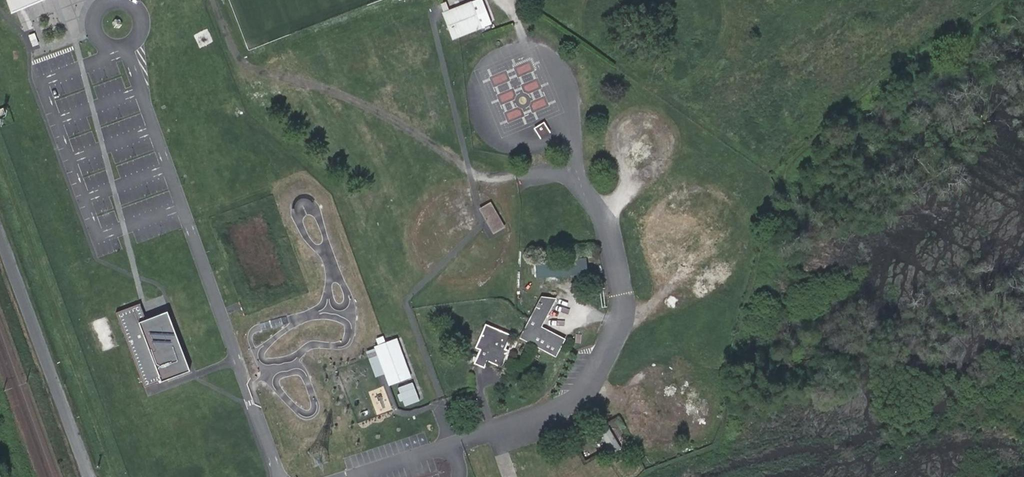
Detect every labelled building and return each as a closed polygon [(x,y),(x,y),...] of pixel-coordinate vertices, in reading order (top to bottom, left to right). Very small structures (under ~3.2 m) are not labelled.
[(13,11),(40,0),(8,0),(13,11)] [(438,11),(442,19),(452,15),(448,7),(438,11)] [(452,15),(442,19),(454,47),(484,35),(472,7),(452,15)] [(507,236),(495,216),(489,220),(501,240),(507,236)] [(588,260),(537,258),(537,274),(588,276),(588,260)] [(675,270),(671,276),(677,279),(682,274),(675,270)] [(540,328),(555,301),(542,297),(520,338),(555,357),(564,340),(540,328)] [(167,311),(146,319),(139,303),(116,312),(145,387),(190,372),(167,311)] [(480,351),(474,364),(484,369),(487,362),(501,368),(508,352),(504,350),(510,336),(485,325),(475,349),(480,351)] [(386,345),(383,338),(375,341),(379,348),(375,349),(389,387),(411,378),(396,341),(386,345)] [(418,401),(411,383),(398,388),(400,394),(396,396),(399,402),(402,401),(404,406),(418,401)] [(648,397),(643,403),(649,407),(655,401),(648,397)] [(602,432),(613,450),(621,446),(611,427),(602,432)]
